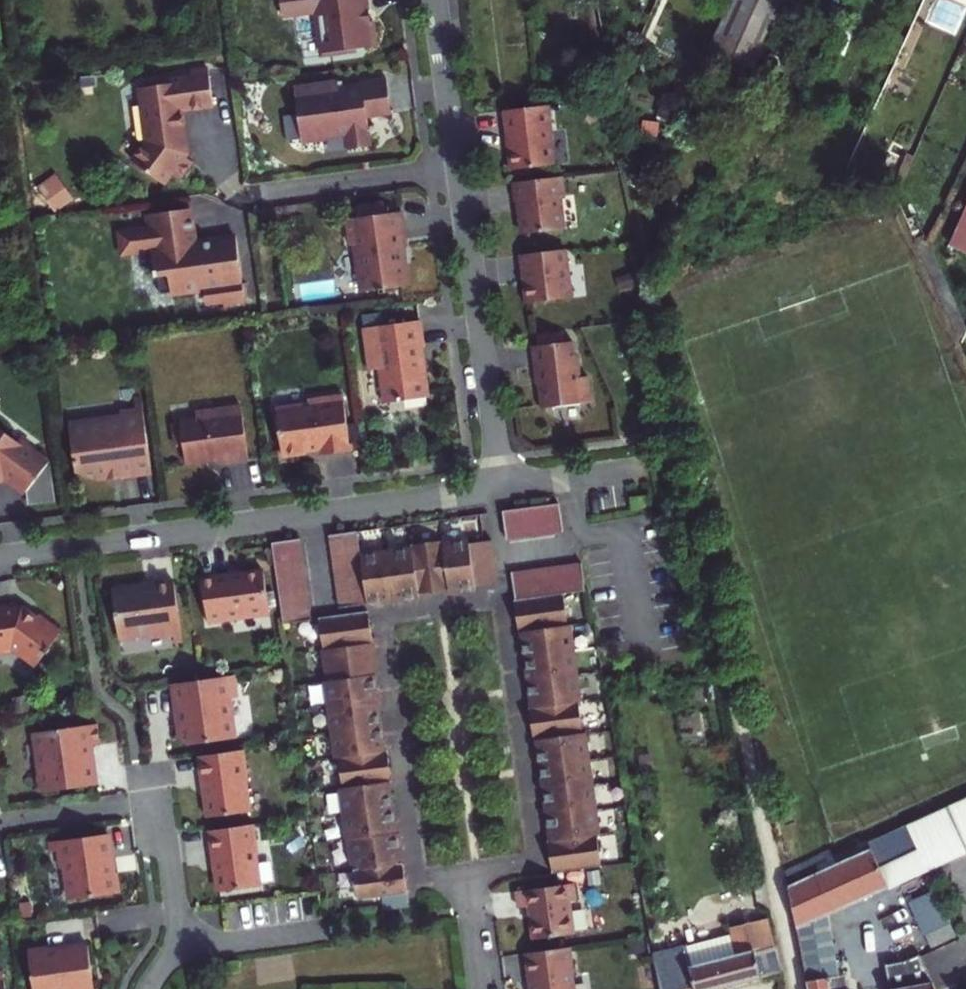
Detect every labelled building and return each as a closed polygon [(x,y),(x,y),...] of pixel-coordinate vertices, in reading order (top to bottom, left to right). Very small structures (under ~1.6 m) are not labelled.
[(369,23),(367,10),(369,10),(368,0),(280,0),(282,15),(310,10),(320,18),(319,20),(321,38),(324,39),(325,57),(353,53),(356,49),(377,47),(374,27),(372,23),(369,23)] [(788,0),(734,0),(712,48),(758,69),(788,0)] [(139,89),(144,126),(184,122),(182,112),(213,107),(209,70),(191,73),(192,78),(161,82),(162,86),(139,89)] [(338,82),(295,88),(302,140),(307,144),(323,142),(326,138),(347,135),(349,150),(371,147),(368,118),(392,115),(387,79),(360,82),(360,86),(339,89),(338,82)] [(550,106),(504,111),(507,137),(509,136),(513,171),(553,166),(549,133),(553,132),(550,106)] [(179,147),(186,138),(184,122),(144,126),(146,143),(131,161),(164,186),(172,175),(179,180),(192,163),(185,158),(188,154),(179,147)] [(188,154),(186,138),(179,147),(188,154)] [(60,211),(79,197),(61,172),(42,185),(60,211)] [(563,177),(512,183),(515,202),(519,202),(523,235),(563,230),(559,198),(566,197),(563,177)] [(405,249),(400,213),(385,215),(384,205),(357,209),(358,219),(347,220),(350,242),(355,246),(359,273),(364,277),(366,293),(408,287),(405,265),(402,265),(399,249),(403,249),(405,249)] [(950,243),(965,250),(965,208),(950,243)] [(189,209),(148,215),(149,229),(146,229),(131,231),(134,254),(151,252),(155,278),(158,278),(160,296),(203,289),(205,302),(223,300),(223,305),(224,309),(245,306),(244,298),(242,284),(236,238),(194,244),(189,209)] [(131,231),(119,233),(122,255),(134,254),(131,231)] [(566,250),(521,255),(527,304),(572,299),(566,250)] [(587,289),(584,266),(573,267),(576,291),(587,289)] [(379,370),(384,405),(429,399),(426,376),(421,377),(420,368),(424,361),(420,321),(364,329),(370,371),(379,370)] [(573,342),(533,347),(535,368),(538,385),(540,385),(542,408),(591,403),(588,377),(579,378),(573,342)] [(322,456),(351,452),(343,395),(308,400),(309,407),(276,411),(282,457),(321,449),(322,456)] [(141,400),(134,401),(135,411),(143,410),(141,400)] [(217,466),(249,461),(241,407),(196,413),(197,420),(180,423),(180,425),(173,427),(176,447),(184,447),(186,465),(216,461),(217,466)] [(76,474),(96,481),(102,482),(108,476),(121,474),(122,479),(152,474),(143,410),(135,411),(120,413),(121,421),(69,428),(73,456),(77,459),(74,462),(76,474)] [(2,474),(27,493),(28,491),(54,487),(50,461),(47,465),(0,429),(0,478),(2,474)] [(22,436),(17,442),(47,465),(50,461),(29,444),(30,442),(22,436)] [(5,483),(24,497),(27,493),(2,474),(0,478),(0,483),(5,483)] [(28,491),(27,493),(29,507),(56,503),(54,487),(28,491)] [(650,496),(631,499),(633,510),(652,508),(650,496)] [(559,504),(503,512),(507,540),(563,533),(559,504)] [(357,532),(329,536),(331,551),(339,609),(419,598),(418,595),(449,590),(449,594),(475,590),(475,587),(498,584),(492,541),(469,545),(469,542),(444,545),(444,541),(411,546),(411,550),(361,556),(357,532)] [(300,540),(272,544),(275,559),(276,572),(304,568),(300,540)] [(548,842),(552,875),(601,867),(597,836),(599,836),(585,734),(583,734),(578,703),(581,703),(570,626),(568,626),(564,596),(586,592),(582,564),(512,573),(519,635),(522,634),(529,684),(532,709),(529,709),(534,742),(537,742),(551,841),(548,842)] [(304,568),(276,572),(279,589),(284,625),(312,621),(304,568)] [(264,573),(202,579),(208,625),(270,617),(264,573)] [(174,583),(112,591),(119,638),(152,634),(152,640),(174,637),(182,636),(174,583)] [(1,654),(1,652),(12,650),(15,652),(35,668),(62,633),(39,616),(38,618),(36,620),(24,611),(23,606),(0,609),(0,654),(1,654)] [(23,606),(24,611),(36,620),(38,618),(23,606)] [(319,619),(323,652),(328,682),(325,682),(336,760),(338,759),(342,789),(340,790),(347,841),(349,841),(396,834),(388,784),(392,783),(387,751),(384,751),(377,702),(374,677),(377,677),(368,612),(319,619)] [(182,636),(174,637),(175,644),(183,643),(182,636)] [(180,731),(175,737),(186,746),(236,739),(231,699),(237,698),(234,676),(173,684),(176,706),(181,706),(183,726),(180,731)] [(100,746),(97,725),(35,733),(41,773),(37,777),(38,785),(43,788),(43,793),(95,786),(92,759),(87,760),(85,747),(100,746)] [(244,750),(198,757),(207,818),(251,812),(244,750)] [(889,886),(965,851),(965,801),(909,827),(919,851),(881,869),(889,886)] [(255,825),(209,832),(212,859),(214,858),(219,893),(259,887),(254,853),(258,853),(255,825)] [(396,834),(349,841),(354,871),(403,864),(399,834),(396,834)] [(108,835),(56,842),(57,852),(59,869),(66,868),(70,901),(121,893),(118,873),(109,874),(107,862),(112,861),(108,835)] [(56,842),(48,843),(50,853),(57,852),(56,842)] [(881,869),(872,849),(787,886),(796,928),(824,915),(889,886),(881,869)] [(403,864),(354,871),(358,901),(382,898),(392,896),(407,894),(403,864)] [(573,884),(517,892),(519,909),(529,908),(534,940),(574,935),(569,902),(575,901),(573,884)] [(392,896),(382,898),(383,910),(409,906),(407,894),(392,896)] [(824,915),(796,928),(807,981),(838,975),(824,915)] [(748,923),(754,951),(764,949),(775,946),(769,919),(748,923)] [(661,988),(713,988),(780,973),(775,946),(764,949),(754,951),(748,923),(731,927),(733,936),(654,954),(661,988)] [(956,937),(950,924),(926,936),(931,947),(956,937)] [(40,948),(46,988),(107,988),(100,944),(74,948),(75,952),(62,955),(61,945),(40,948)] [(525,954),(529,982),(531,981),(532,988),(573,988),(571,976),(575,976),(571,948),(525,954)] [(889,988),(935,988),(921,957),(919,953),(907,958),(884,963),(889,988)] [(845,974),(838,975),(807,981),(809,988),(847,988),(845,974)]
